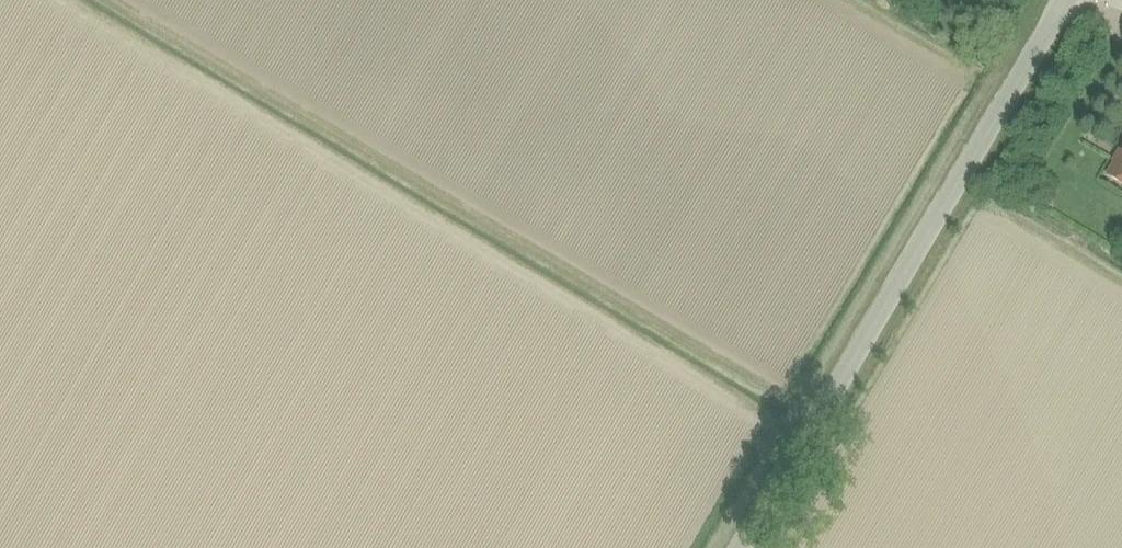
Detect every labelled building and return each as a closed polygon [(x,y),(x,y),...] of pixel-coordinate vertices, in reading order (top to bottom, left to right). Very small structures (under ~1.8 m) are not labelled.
[(1107,175),(1121,184),(1121,150),(1107,175)]
